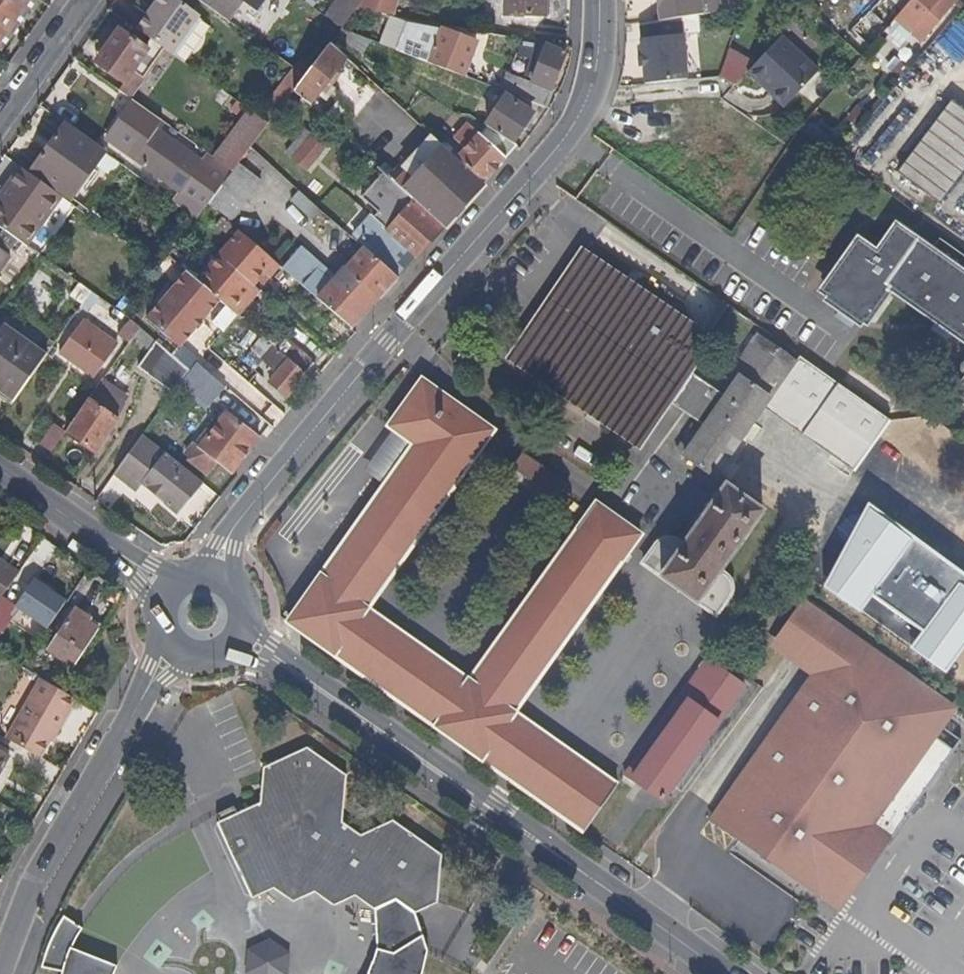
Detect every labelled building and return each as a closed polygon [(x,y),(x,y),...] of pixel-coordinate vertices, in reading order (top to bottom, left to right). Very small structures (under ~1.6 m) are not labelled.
[(30,0),(0,0),(0,42),(30,0)] [(38,0),(30,0),(0,42),(0,48),(3,50),(38,0)] [(200,14),(182,2),(180,0),(164,0),(152,17),(147,13),(136,28),(173,54),(200,14)] [(164,0),(156,0),(147,13),(152,17),(164,0)] [(239,0),(200,0),(225,19),(239,0)] [(399,0),(362,0),(360,2),(357,8),(358,9),(359,10),(359,11),(382,15),(395,17),(399,0)] [(544,0),(506,0),(505,12),(506,14),(544,16),(544,0)] [(712,0),(657,0),(660,22),(682,19),(714,12),(712,0)] [(863,15),(860,13),(844,31),(848,36),(845,40),(862,57),(884,34),(896,18),(912,0),(876,0),(863,15)] [(927,10),(916,0),(912,0),(896,18),(906,28),(910,32),(927,10)] [(954,0),(935,0),(927,10),(910,32),(922,43),(954,0)] [(935,0),(916,0),(927,10),(935,0)] [(462,76),(475,44),(446,33),(411,25),(413,20),(395,17),(382,15),(376,30),(371,41),(392,48),(411,56),(462,76)] [(900,37),(906,28),(896,18),(884,34),(893,42),(896,36),(900,37)] [(689,78),(682,19),(660,22),(640,26),(642,41),(640,42),(643,59),(644,69),(646,84),(689,78)] [(133,71),(149,50),(133,38),(120,28),(114,29),(108,38),(109,43),(113,48),(99,65),(109,71),(125,83),(133,71)] [(517,53),(522,41),(522,39),(497,34),(487,32),(485,45),(517,53)] [(786,106),(818,70),(780,37),(745,76),(759,89),(763,84),(786,106)] [(541,60),(546,45),(522,41),(517,53),(531,57),(541,60)] [(99,65),(113,48),(109,43),(95,62),(99,65)] [(311,104),(347,58),(346,56),(334,45),(331,43),(305,77),(294,91),(311,104)] [(551,89),(565,53),(546,45),(541,60),(531,57),(526,72),(511,67),(509,72),(551,89)] [(146,75),(159,56),(149,50),(133,71),(142,77),(146,75)] [(555,90),(569,55),(565,53),(551,89),(555,90)] [(281,107),(294,91),(305,77),(291,67),(269,99),(281,107)] [(129,97),(142,77),(133,71),(125,83),(119,90),(129,97)] [(544,106),(551,89),(509,72),(502,90),(544,106)] [(786,106),(763,84),(759,89),(783,110),(786,106)] [(493,115),(505,96),(500,93),(489,111),(493,115)] [(512,143),(532,111),(506,95),(505,96),(493,115),(486,126),(493,129),(512,143)] [(963,168),(963,107),(952,99),(899,176),(939,204),(963,168)] [(86,139),(98,123),(67,102),(56,117),(65,124),(86,139)] [(240,161),(252,146),(269,123),(251,110),(215,158),(227,167),(233,170),(240,161)] [(72,198),(104,153),(86,139),(65,124),(31,169),(72,198)] [(505,158),(516,146),(512,143),(493,129),(483,140),(505,158)] [(201,162),(155,130),(135,157),(181,190),(201,162)] [(307,170),(326,146),(316,137),(307,130),(287,153),(307,170)] [(469,147),(476,139),(472,135),(465,144),(469,147)] [(483,183),(505,158),(483,140),(479,136),(476,139),(469,147),(458,159),(483,182),(483,183)] [(483,182),(458,159),(453,156),(444,167),(473,193),(483,182)] [(247,197),(261,181),(240,161),(233,170),(228,177),(209,202),(228,220),(247,197)] [(61,196),(42,182),(21,167),(0,196),(0,218),(29,239),(61,196)] [(228,177),(233,170),(227,167),(223,173),(228,177)] [(444,227),(473,193),(444,167),(415,199),(444,227)] [(418,257),(444,227),(415,199),(385,173),(360,203),(376,216),(375,217),(390,230),(388,232),(418,257)] [(319,244),(335,224),(323,213),(324,212),(301,191),(292,200),(302,210),(316,222),(305,234),(317,244),(319,244)] [(869,271),(901,228),(891,220),(869,203),(848,230),(829,217),(793,267),(794,268),(835,298),(859,266),(861,265),(863,266),(869,271)] [(84,212),(87,208),(80,204),(78,208),(84,212)] [(418,257),(388,232),(390,230),(375,217),(356,239),(362,245),(366,248),(400,277),(418,257)] [(963,273),(951,263),(958,253),(955,250),(941,240),(910,217),(901,228),(869,271),(912,302),(946,327),(953,332),(952,334),(934,359),(923,372),(946,388),(949,391),(951,390),(963,372),(963,273)] [(18,238),(5,229),(0,236),(0,243),(9,250),(18,238)] [(962,241),(947,231),(945,234),(959,245),(962,241)] [(959,245),(945,234),(941,240),(955,250),(959,245)] [(281,267),(247,238),(208,283),(242,312),(251,302),(248,299),(259,288),(254,284),(265,273),(271,278),(281,267)] [(329,286),(314,272),(320,265),(299,247),(281,267),(318,299),(329,286)] [(400,277),(366,248),(362,254),(361,253),(346,270),(379,299),(400,277)] [(0,249),(0,271),(10,256),(0,249)] [(698,421),(719,391),(682,365),(702,336),(652,300),(585,253),(584,253),(582,255),(572,268),(511,356),(527,367),(579,403),(609,423),(633,439),(662,396),(698,421)] [(379,299),(346,270),(344,268),(329,286),(318,299),(342,320),(353,329),(379,299)] [(201,321),(218,299),(187,272),(163,300),(174,310),(190,324),(195,317),(201,321)] [(83,303),(92,291),(75,279),(65,291),(83,303)] [(195,328),(190,324),(174,310),(163,300),(147,319),(179,346),(195,328)] [(195,328),(201,321),(195,317),(190,324),(195,328)] [(98,370),(115,347),(98,336),(99,334),(102,330),(96,327),(93,332),(81,323),(60,353),(92,376),(93,376),(94,376),(98,370)] [(47,354),(6,326),(0,334),(0,388),(16,399),(47,354)] [(315,363),(284,336),(278,341),(273,336),(269,341),(306,373),(315,363)] [(286,396),(306,373),(269,341),(263,337),(252,350),(270,366),(278,372),(274,377),(269,382),(286,396)] [(719,391),(698,421),(677,452),(713,477),(761,408),(844,467),(882,414),(798,357),(794,362),(757,338),(756,338),(719,391)] [(190,371),(190,370),(157,342),(139,367),(140,369),(174,393),(182,382),(190,371)] [(274,377),(278,372),(270,366),(266,370),(274,377)] [(194,390),(201,380),(190,371),(182,382),(194,390)] [(96,451),(119,418),(114,416),(125,400),(107,388),(107,384),(101,381),(79,412),(81,414),(68,432),(96,451)] [(407,550),(492,431),(476,420),(455,404),(424,384),(421,381),(388,427),(415,446),(370,509),(300,606),(334,629),(330,636),(322,648),(323,648),(336,657),(392,696),(436,727),(441,718),(448,709),(452,703),(468,680),(441,662),(391,625),(366,608),(376,595),(407,550)] [(0,388),(0,398),(10,406),(16,399),(0,388)] [(212,399),(217,394),(212,390),(207,396),(212,399)] [(259,440),(226,413),(203,442),(199,447),(189,459),(207,473),(216,460),(232,472),(259,440)] [(179,513),(204,482),(144,434),(117,472),(125,479),(139,488),(141,485),(148,475),(165,493),(161,499),(179,513)] [(199,447),(203,442),(199,439),(195,443),(199,447)] [(563,486),(539,468),(521,455),(514,467),(530,477),(555,496),(563,486)] [(165,493),(148,475),(141,485),(161,499),(165,493)] [(719,571),(761,511),(725,486),(702,520),(684,545),(677,541),(673,540),(668,539),(664,539),(660,541),(656,544),(642,564),(643,565),(682,592),(708,610),(715,615),(730,594),(731,591),(731,588),(730,582),(728,578),(726,576),(719,571)] [(868,503),(824,586),(860,613),(873,596),(922,631),(910,649),(945,674),(963,648),(963,572),(868,503)] [(514,713),(587,610),(624,559),(640,536),(598,507),(595,505),(544,575),(468,680),(452,703),(448,709),(484,734),(472,752),(507,777),(537,799),(584,831),(617,785),(560,745),(514,713)] [(18,576),(2,566),(0,571),(0,601),(18,576)] [(50,628),(66,604),(35,579),(18,605),(50,628)] [(955,713),(952,710),(870,652),(802,604),(776,640),(819,670),(813,678),(776,730),(730,795),(723,805),(712,820),(726,830),(772,863),(819,896),(869,826),(871,828),(891,841),(891,842),(954,753),(963,739),(963,719),(955,713)] [(330,636),(334,629),(300,606),(287,622),(288,622),(322,648),(330,636)] [(74,669),(103,626),(76,608),(48,651),(74,669)] [(819,670),(776,640),(771,648),(813,678),(819,670)] [(662,800),(743,686),(706,660),(691,682),(625,773),(626,775),(662,800)] [(64,685),(27,663),(23,669),(42,680),(61,690),(64,685)] [(59,733),(77,700),(61,690),(42,680),(8,741),(40,760),(56,733),(59,733)] [(484,734),(448,709),(441,718),(436,727),(472,752),(484,734)] [(217,823),(254,899),(274,890),(293,904),(315,894),(333,906),(356,897),(374,910),(395,900),(414,914),(436,904),(441,854),(427,845),(391,819),(359,834),(342,821),(346,775),(306,748),(262,768),(260,802),(258,804),(217,823)] [(8,758),(0,754),(0,774),(8,758)] [(891,841),(871,828),(869,826),(819,896),(821,898),(839,912),(891,841)] [(428,951),(414,914),(395,900),(374,910),(376,950),(369,973),(368,973),(422,973),(428,951)] [(121,965),(111,959),(107,965),(75,947),(80,937),(86,927),(68,916),(62,925),(53,941),(48,955),(46,967),(68,973),(117,973),(121,965)] [(286,953),(268,941),(249,951),(247,973),(248,973),(284,973),(286,953)]
